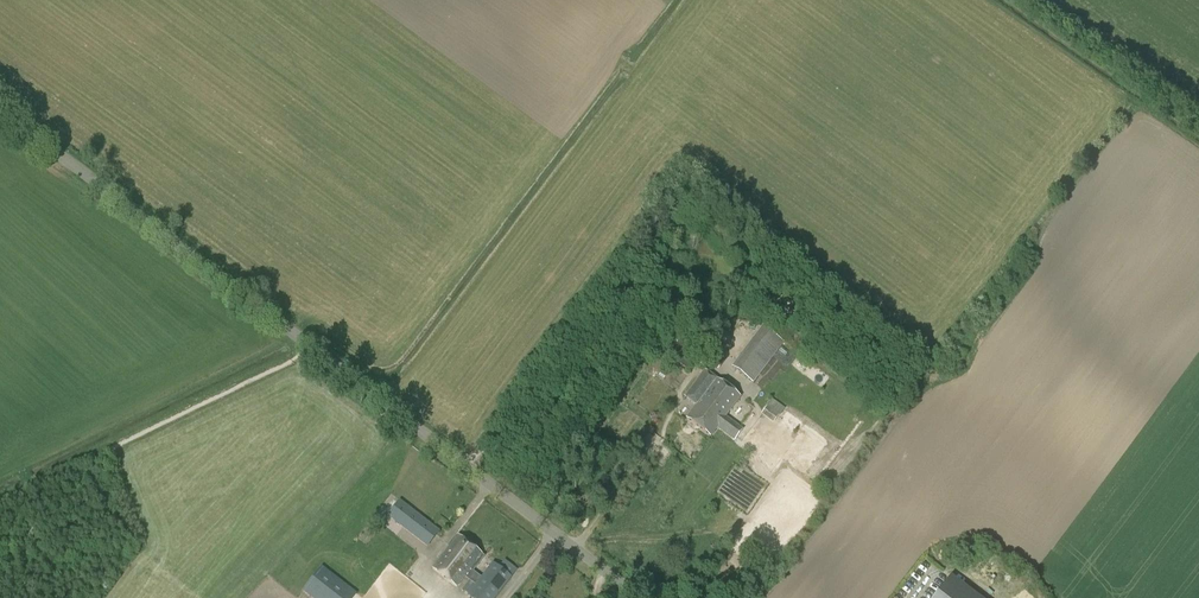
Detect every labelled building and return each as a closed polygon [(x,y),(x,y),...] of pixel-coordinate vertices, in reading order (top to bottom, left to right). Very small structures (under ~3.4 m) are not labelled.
[(762,326),(731,367),(752,383),(784,342),(781,340),(784,336),(772,327),(769,332),(762,326)] [(961,361),(968,351),(952,340),(945,349),(961,361)] [(674,347),(668,355),(689,371),(695,363),(674,347)] [(706,370),(686,396),(697,404),(688,417),(712,436),(719,427),(736,440),(744,430),(727,417),(742,397),(706,370)] [(773,423),(779,415),(767,406),(761,414),(773,423)] [(427,548),(440,531),(412,508),(401,500),(388,517),(399,525),(427,548)] [(384,544),(372,535),(361,551),(372,559),(384,544)] [(454,568),(471,545),(459,536),(434,569),(458,587),(466,577),(454,568)] [(466,577),(476,585),(469,595),(472,597),(497,597),(514,576),(494,562),(483,577),(474,570),(485,557),(482,555),(483,554),(471,545),(454,568),(466,577)] [(355,592),(322,566),(302,591),(310,597),(363,597),(355,592)] [(396,597),(424,597),(429,592),(410,576),(393,595),(396,597)] [(934,597),(979,597),(951,576),(934,597)]
